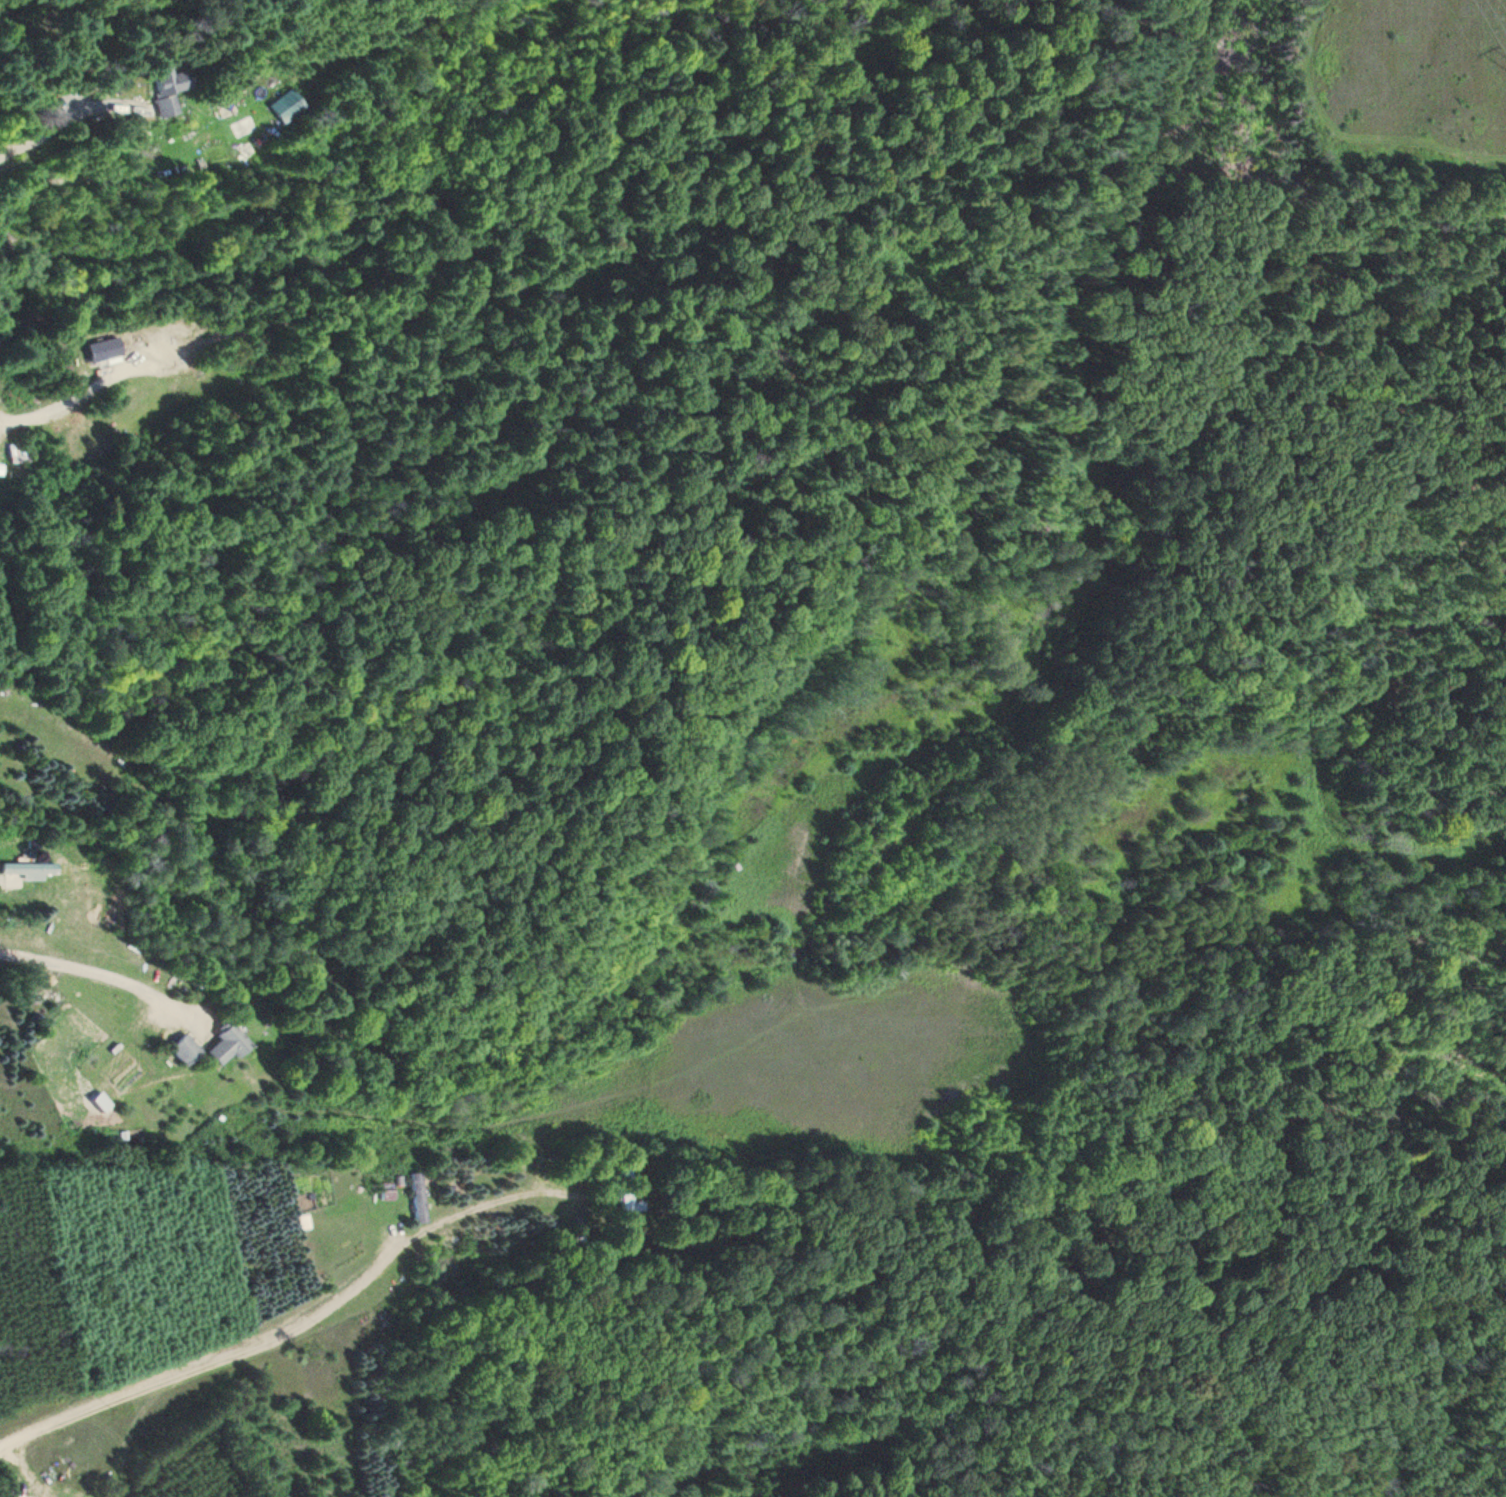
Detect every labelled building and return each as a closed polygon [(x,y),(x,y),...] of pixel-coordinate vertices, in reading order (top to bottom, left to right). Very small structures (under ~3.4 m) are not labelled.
[(183,87),(179,69),(154,75),(153,68),(141,71),(147,97),(145,97),(150,117),(172,112),(167,91),(183,87)] [(267,106),(282,126),(307,108),(292,88),(267,106)] [(101,364),(114,361),(108,336),(73,346),(77,364),(99,358),(101,364)] [(5,445),(5,464),(24,464),(24,445),(5,445)] [(41,876),(52,876),(52,863),(0,863),(0,875),(4,875),(4,886),(18,886),(18,881),(41,881),(41,876)] [(213,1041),(199,1053),(212,1068),(227,1054),(232,1060),(246,1046),(223,1021),(207,1035),(213,1041)] [(161,1049),(181,1068),(197,1052),(178,1033),(161,1049)] [(634,1219),(634,1213),(646,1213),(646,1201),(639,1201),(638,1168),(618,1168),(618,1219),(634,1219)] [(407,1224),(419,1224),(419,1178),(407,1178),(407,1224)]
